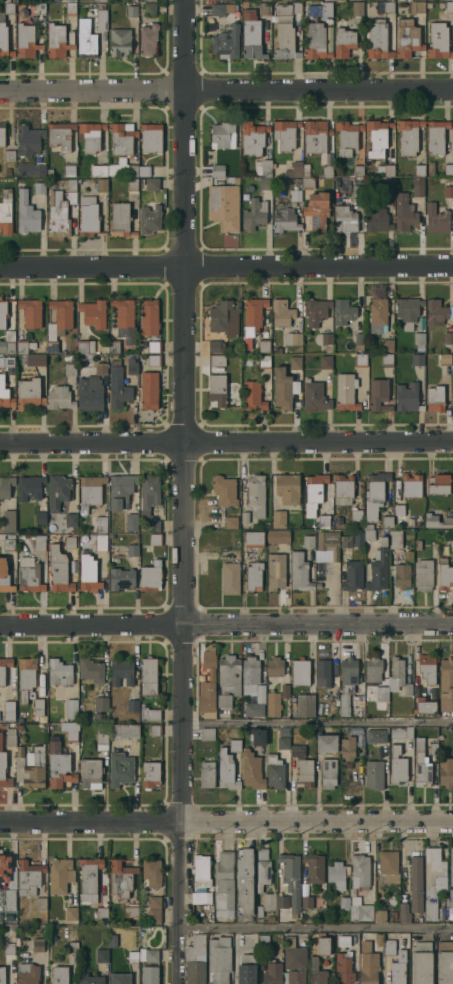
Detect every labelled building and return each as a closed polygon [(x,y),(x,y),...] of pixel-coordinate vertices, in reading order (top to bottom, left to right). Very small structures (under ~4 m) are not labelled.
[(394,2),(394,13),(384,13),(384,15),(375,14),(375,1),(394,2)] [(446,1),(452,2),(452,13),(445,13),(446,1)] [(66,2),(76,2),(76,15),(66,15),(66,2)] [(287,58),(287,59),(273,58),(273,49),(277,49),(277,42),(276,42),(276,23),(277,23),(277,16),(274,16),(274,4),(291,4),(291,2),(302,2),(301,14),(292,14),(292,16),(291,16),(291,27),(294,27),(294,52),(301,52),(301,58),(287,58)] [(307,6),(322,6),(322,2),(332,2),(332,16),(307,16),(307,6)] [(353,2),(363,2),(363,17),(354,17),(354,15),(353,15),(353,2)] [(407,4),(409,4),(409,2),(425,2),(425,12),(407,13),(407,4)] [(4,3),(14,3),(15,14),(4,14),(4,3)] [(155,3),(155,15),(144,15),(144,3),(155,3)] [(260,3),(271,3),(271,15),(260,15),(260,3)] [(35,4),(45,4),(45,14),(36,14),(35,4)] [(211,4),(226,4),(226,16),(211,16),(211,4)] [(127,6),(137,6),(137,17),(127,17),(127,6)] [(243,58),(243,20),(242,20),(242,9),(255,9),(255,15),(256,15),(256,20),(260,20),(260,45),(261,45),(261,54),(268,54),(268,58),(243,58)] [(96,10),(107,10),(107,30),(96,30),(96,10)] [(78,57),(79,19),(89,19),(89,21),(92,21),(92,27),(90,27),(89,34),(96,34),(96,43),(99,43),(99,46),(96,46),(96,53),(97,53),(97,57),(78,57)] [(365,49),(370,49),(370,42),(369,42),(369,19),(384,19),(384,24),(387,24),(387,52),(395,52),(395,58),(365,58),(365,49)] [(411,58),(396,58),(396,49),(398,49),(398,26),(398,19),(413,19),(413,27),(419,27),(419,34),(420,34),(420,39),(419,39),(420,44),(425,44),(425,50),(410,51),(411,58)] [(15,57),(0,58),(0,22),(5,22),(5,26),(7,26),(8,51),(14,51),(15,57)] [(448,51),(452,51),(452,58),(427,58),(427,49),(431,49),(431,41),(430,41),(430,23),(445,22),(445,27),(448,27),(448,51)] [(35,57),(17,57),(17,48),(17,23),(22,23),(22,25),(34,26),(34,32),(35,32),(35,36),(34,36),(34,45),(44,45),(44,49),(35,49),(35,57)] [(65,25),(65,45),(75,45),(75,49),(66,49),(66,57),(57,57),(57,58),(56,59),(55,60),(54,59),(52,58),(52,57),(47,57),(47,48),(48,48),(47,23),(53,23),(53,25),(65,25)] [(140,56),(140,26),(149,26),(149,29),(151,29),(151,23),(155,23),(157,23),(158,25),(159,27),(158,29),(157,31),(157,40),(156,40),(156,55),(152,55),(152,56),(149,56),(148,57),(144,57),(143,56),(140,56)] [(212,54),(212,37),(213,37),(213,35),(215,35),(215,37),(218,37),(218,33),(226,33),(226,30),(230,30),(230,23),(240,23),(240,35),(238,35),(238,58),(228,58),(228,57),(219,57),(219,54),(212,54)] [(304,49),(309,49),(308,42),(307,42),(307,23),(322,23),(322,28),(325,28),(326,52),(333,51),(333,58),(304,59),(304,49)] [(334,35),(336,35),(336,28),(344,28),(344,31),(351,31),(351,32),(356,32),(357,48),(348,48),(348,58),(335,58),(334,35)] [(131,54),(125,55),(125,52),(120,52),(120,57),(111,57),(110,29),(130,29),(131,54)] [(270,132),(264,132),(264,147),(261,147),(261,157),(247,157),(247,155),(243,155),(243,121),(252,121),(252,126),(270,126),(270,132)] [(273,140),(273,121),(301,121),(301,127),(295,127),(295,137),(297,137),(297,139),(295,139),(295,149),(291,148),(291,151),(279,151),(279,140),(278,140),(278,141),(276,141),(276,140),(273,140)] [(326,121),(326,129),(333,129),(333,135),(326,135),(326,156),(321,156),(321,152),(316,152),(316,153),(305,153),(305,135),(304,135),(304,121),(326,121)] [(348,121),(348,125),(364,125),(364,131),(357,131),(357,151),(353,151),(353,149),(351,149),(351,157),(339,157),(339,131),(334,131),(334,121),(348,121)] [(379,121),(379,122),(394,122),(394,127),(387,127),(387,148),(384,148),(384,159),(366,159),(366,150),(371,150),(371,141),(370,141),(370,130),(365,130),(365,121),(379,121)] [(425,121),(425,127),(417,127),(417,152),(415,152),(415,156),(400,156),(400,137),(401,137),(401,130),(396,130),(396,121),(425,121)] [(428,122),(450,121),(450,128),(444,128),(444,155),(431,155),(430,152),(428,152),(428,122)] [(111,133),(109,133),(109,124),(133,123),(133,131),(138,130),(138,137),(132,137),(132,155),(111,155),(111,133)] [(235,123),(235,148),(234,148),(234,150),(229,150),(229,148),(217,148),(217,149),(214,149),(214,148),(211,148),(211,132),(210,132),(210,129),(211,129),(211,125),(221,125),(221,123),(235,123)] [(40,141),(41,141),(41,145),(41,149),(40,149),(40,151),(39,151),(39,152),(37,152),(33,152),(33,154),(31,154),(31,156),(24,156),(23,157),(20,157),(19,156),(17,156),(17,146),(18,146),(18,135),(18,125),(20,125),(21,124),(25,124),(25,125),(28,125),(28,130),(46,130),(46,137),(40,137),(40,141)] [(76,124),(76,129),(70,129),(70,152),(60,152),(60,143),(56,143),(56,146),(48,146),(48,124),(76,124)] [(106,124),(106,130),(100,130),(100,151),(95,151),(95,154),(84,154),(84,141),(78,141),(78,124),(106,124)] [(162,124),(162,152),(160,152),(160,153),(156,153),(154,152),(148,152),(147,153),(144,154),(142,152),(141,152),(141,124),(143,124),(144,124),(147,124),(148,124),(162,124)] [(4,150),(15,150),(15,161),(4,161),(4,150)] [(108,164),(118,164),(118,157),(126,157),(126,164),(127,164),(128,176),(108,176),(108,164)] [(272,177),(261,177),(261,174),(255,174),(255,161),(261,161),(261,160),(272,160),(272,164),(272,177)] [(286,164),(286,170),(292,170),(292,162),(302,162),(302,164),(303,164),(303,177),(272,177),(272,164),(286,164)] [(18,163),(33,163),(33,164),(46,164),(46,176),(18,176),(18,163)] [(107,176),(91,177),(91,166),(100,166),(100,164),(105,164),(105,165),(107,165),(107,164),(108,164),(108,176),(107,176)] [(444,164),(452,164),(452,175),(444,175),(444,164)] [(75,177),(65,177),(64,165),(75,165),(75,177)] [(128,165),(138,165),(138,176),(128,176),(128,165)] [(354,165),(363,165),(363,177),(354,177),(354,165)] [(394,176),(384,176),(384,165),(394,165),(394,176)] [(415,176),(415,165),(423,165),(423,176),(415,176)] [(139,167),(150,166),(150,176),(139,177),(139,167)] [(211,166),(224,166),(225,177),(212,177),(211,166)] [(323,166),(333,166),(333,177),(323,177),(323,166)] [(239,184),(234,184),(234,181),(227,181),(227,176),(239,176),(239,184)] [(128,178),(138,178),(138,191),(128,191),(128,178)] [(146,178),(159,178),(159,190),(146,190),(146,178)] [(260,178),(271,178),(271,190),(260,190),(260,178)] [(315,178),(315,189),(303,189),(303,178),(315,178)] [(67,204),(67,192),(66,192),(66,179),(76,179),(76,204),(67,204)] [(107,179),(108,192),(97,192),(97,179),(107,179)] [(393,181),(393,197),(382,197),(382,181),(393,181)] [(34,182),(45,182),(45,194),(34,194),(34,182)] [(208,186),(238,185),(238,232),(219,232),(219,223),(218,223),(218,220),(208,220),(208,186)] [(413,197),(413,185),(423,185),(424,197),(413,197)] [(352,186),(363,186),(363,197),(353,197),(352,186)] [(444,186),(452,186),(452,198),(444,198),(444,186)] [(40,210),(40,231),(28,231),(28,233),(25,233),(24,234),(21,234),(20,233),(18,233),(18,227),(19,211),(18,211),(18,188),(27,188),(27,205),(32,205),(32,210),(35,210),(39,210),(40,210)] [(2,228),(0,228),(0,203),(2,203),(2,189),(12,189),(12,234),(2,234),(2,228)] [(291,194),(290,194),(290,190),(301,190),(301,201),(291,201),(291,194)] [(312,233),(312,216),(303,216),(303,207),(308,207),(308,201),(309,201),(309,194),(319,194),(319,193),(329,193),(329,217),(326,217),(326,232),(312,233)] [(396,193),(408,193),(408,204),(410,204),(410,210),(413,210),(413,212),(419,212),(419,224),(410,224),(410,232),(397,232),(396,193)] [(48,232),(49,232),(48,224),(50,224),(49,194),(59,194),(59,201),(66,200),(67,220),(69,220),(70,223),(68,223),(68,236),(63,236),(63,238),(56,238),(56,236),(48,236),(48,232)] [(80,196),(95,196),(95,204),(97,204),(97,216),(100,216),(100,220),(99,220),(99,233),(93,233),(93,237),(87,237),(87,236),(79,236),(79,223),(80,223),(80,196)] [(267,201),(266,225),(255,224),(254,231),(245,231),(245,228),(242,228),(242,223),(243,223),(243,210),(247,210),(247,212),(250,212),(250,206),(249,206),(249,204),(250,204),(250,197),(258,197),(258,201),(259,201),(260,203),(262,201),(267,201)] [(443,211),(445,211),(445,209),(448,210),(448,211),(450,211),(450,214),(449,214),(449,232),(426,232),(427,202),(435,202),(435,214),(441,214),(441,213),(443,213),(443,211)] [(110,227),(112,227),(112,203),(129,203),(129,217),(132,217),(132,220),(129,220),(129,232),(138,232),(138,237),(129,237),(129,236),(110,236),(110,227)] [(160,215),(160,230),(152,230),(152,234),(149,234),(146,234),(145,235),(143,235),(142,234),(140,234),(140,208),(142,207),(147,207),(149,208),(149,211),(154,211),(154,205),(156,205),(156,204),(158,204),(158,205),(160,205),(160,211),(161,212),(161,214),(160,215)] [(347,205),(347,210),(352,210),(352,213),(353,213),(353,211),(356,211),(356,213),(357,213),(357,231),(334,231),(334,205),(347,205)] [(302,230),(282,230),(282,232),(279,232),(279,234),(276,234),(276,232),(273,232),(273,214),(277,214),(277,212),(280,212),(280,209),(286,209),(286,208),(293,208),(293,214),(296,214),(296,224),(302,224),(302,230)] [(371,209),(386,209),(386,210),(387,210),(387,211),(386,211),(386,214),(388,214),(388,217),(389,217),(389,219),(388,219),(388,225),(394,225),(394,231),(375,231),(375,232),(373,232),(373,235),(368,235),(368,232),(365,232),(365,231),(365,229),(365,224),(365,222),(365,216),(365,214),(365,213),(371,213),(371,209)] [(5,329),(0,329),(0,296),(2,296),(1,300),(6,300),(6,314),(8,314),(8,318),(5,318),(5,329)] [(308,298),(312,298),(313,300),(316,300),(316,301),(332,301),(332,308),(327,308),(327,317),(326,317),(326,319),(323,319),(323,317),(321,317),(321,321),(318,321),(318,328),(314,328),(314,330),(309,330),(309,329),(307,329),(307,317),(304,317),(304,316),(303,316),(303,312),(304,312),(304,309),(303,309),(303,307),(304,307),(304,303),(303,303),(303,301),(304,301),(304,300),(307,300),(307,299),(308,298)] [(110,308),(110,299),(124,299),(124,300),(133,300),(134,327),(117,327),(117,320),(116,320),(116,317),(117,317),(117,308),(110,308)] [(141,300),(153,300),(153,299),(158,299),(158,323),(159,323),(159,329),(158,329),(158,335),(142,335),(141,300)] [(245,299),(269,299),(269,307),(262,307),(262,317),(263,317),(263,319),(261,319),(261,327),(259,327),(259,334),(254,334),(254,337),(244,337),(244,326),(245,326),(245,299)] [(273,311),(272,311),(272,299),(287,299),(287,309),(296,309),(296,317),(295,317),(295,319),(290,319),(290,326),(274,327),(273,311)] [(334,299),(348,299),(348,307),(357,307),(357,317),(355,317),(355,318),(353,318),(353,321),(346,321),(346,325),(335,325),(334,299)] [(370,333),(370,299),(387,299),(387,301),(388,301),(388,304),(387,304),(387,312),(389,312),(389,315),(387,315),(387,320),(389,320),(389,322),(387,322),(387,332),(382,332),(382,333),(370,333)] [(396,313),(395,313),(395,310),(395,307),(396,307),(396,299),(419,299),(419,301),(425,300),(425,306),(419,306),(419,317),(416,317),(416,322),(402,322),(402,320),(400,320),(400,317),(396,317),(396,313)] [(449,306),(452,306),(452,319),(449,319),(449,318),(448,318),(448,319),(446,319),(446,317),(444,317),(444,325),(427,325),(427,299),(440,299),(440,307),(449,307),(449,306)] [(41,328),(24,328),(24,308),(17,308),(17,300),(41,300),(41,328)] [(105,329),(94,329),(94,325),(84,325),(84,311),(78,311),(78,303),(96,303),(96,300),(105,300),(105,329)] [(240,301),(240,309),(238,309),(238,337),(227,337),(227,332),(209,332),(209,316),(209,308),(215,308),(215,304),(220,304),(220,301),(224,301),(224,300),(228,300),(228,301),(233,301),(233,309),(235,309),(235,301),(240,301)] [(49,302),(72,301),(73,329),(64,329),(64,336),(56,336),(56,341),(66,341),(66,353),(48,353),(47,341),(48,341),(47,324),(56,323),(56,322),(55,322),(55,318),(56,318),(56,309),(49,309),(49,302)] [(14,341),(5,340),(5,331),(15,331),(14,341)] [(446,332),(452,332),(452,344),(445,344),(444,333),(446,333),(446,332)] [(301,345),(291,345),(291,346),(286,346),(283,343),(283,336),(286,333),(291,333),(291,334),(301,334),(301,345)] [(363,345),(362,345),(362,350),(356,350),(356,345),(355,345),(355,333),(363,333),(363,345)] [(425,344),(414,344),(414,333),(425,333),(425,344)] [(333,345),(318,345),(316,344),(315,342),(314,339),(316,336),(318,334),(333,334),(333,345)] [(270,352),(258,352),(258,349),(257,349),(257,342),(258,342),(258,339),(270,340),(270,352)] [(393,352),(382,352),(382,339),(393,340),(393,352)] [(22,354),(22,353),(16,353),(17,340),(28,340),(28,342),(36,342),(36,349),(28,349),(28,354),(26,354),(22,354)] [(120,353),(109,353),(108,341),(120,340),(120,353)] [(5,353),(0,353),(0,341),(6,341),(6,342),(15,342),(15,354),(5,354),(5,353)] [(95,341),(95,354),(78,354),(78,341),(95,341)] [(161,352),(148,352),(148,341),(160,341),(161,352)] [(220,343),(225,343),(225,353),(220,353),(209,353),(209,341),(220,341),(220,343)] [(26,354),(28,354),(45,354),(45,366),(26,366),(26,354)] [(367,367),(355,367),(355,354),(367,354),(367,367)] [(393,367),(382,367),(382,354),(393,354),(393,367)] [(424,366),(412,365),(412,354),(424,354),(424,366)] [(451,365),(440,366),(440,354),(451,354),(451,365)] [(14,367),(3,367),(3,355),(14,355),(14,367)] [(161,366),(148,366),(148,355),(161,355),(161,366)] [(226,366),(209,367),(209,355),(226,355),(226,366)] [(333,369),(321,369),(320,355),(332,355),(333,369)] [(270,356),(270,367),(271,367),(271,369),(259,369),(259,356),(270,356)] [(301,372),(290,372),(290,357),(302,357),(301,372)] [(135,358),(135,362),(138,362),(138,374),(127,374),(127,358),(135,358)] [(107,375),(96,375),(96,363),(107,363),(107,375)] [(65,364),(76,364),(76,375),(65,375),(65,364)] [(110,409),(110,388),(110,366),(122,366),(122,387),(133,387),(133,401),(123,401),(123,409),(117,409),(116,410),(113,410),(112,409),(110,409)] [(286,367),(286,376),(293,376),(293,381),(300,381),(300,393),(293,393),(293,397),(292,397),(292,409),(281,409),(281,406),(274,406),(274,396),(275,396),(275,367),(286,367)] [(158,409),(141,409),(141,372),(158,372),(158,409)] [(15,407),(0,407),(0,374),(4,374),(4,383),(6,383),(6,386),(4,386),(4,388),(9,388),(9,398),(15,398),(15,407)] [(349,410),(349,409),(345,409),(344,410),(340,410),(339,409),(337,409),(337,374),(354,374),(354,379),(358,379),(358,388),(354,388),(354,403),(361,403),(361,410),(349,410)] [(226,394),(228,394),(227,408),(217,408),(217,401),(209,401),(209,375),(227,375),(226,394)] [(17,410),(17,381),(31,381),(31,377),(39,377),(39,391),(40,392),(41,393),(41,395),(39,396),(39,398),(46,397),(46,406),(26,406),(26,410),(17,410)] [(79,409),(79,392),(78,379),(102,378),(102,384),(104,384),(104,409),(102,409),(79,409)] [(323,397),(325,397),(325,400),(332,400),(332,409),(304,409),(305,378),(310,378),(310,382),(323,382),(323,397)] [(388,380),(389,401),(380,401),(380,405),(393,405),(393,411),(371,411),(370,380),(388,380)] [(251,410),(250,411),(247,411),(245,409),(244,409),(244,381),(261,381),(261,389),(262,389),(262,392),(260,392),(260,401),(268,401),(268,410),(251,410)] [(396,411),(396,385),(404,385),(404,389),(410,389),(410,382),(418,382),(417,406),(424,406),(424,411),(396,411)] [(48,409),(48,391),(51,391),(51,386),(54,386),(55,386),(55,385),(58,385),(58,386),(60,386),(60,385),(62,385),(62,386),(67,386),(67,391),(70,391),(70,394),(71,394),(71,396),(70,396),(70,401),(76,401),(76,408),(57,408),(57,409),(54,409),(54,411),(50,411),(50,409),(48,409)] [(443,405),(444,405),(444,411),(434,411),(434,409),(427,409),(427,403),(428,388),(435,388),(435,386),(444,386),(443,405)] [(384,481),(384,489),(385,490),(385,493),(384,493),(384,501),(383,501),(383,506),(377,506),(377,521),(373,521),(373,522),(369,522),(369,521),(365,521),(365,500),(368,500),(368,498),(365,498),(365,491),(368,491),(368,475),(376,475),(376,472),(384,472),(384,473),(391,473),(391,481),(384,481)] [(248,506),(248,487),(247,487),(247,478),(252,478),(252,474),(256,474),(256,475),(265,475),(265,478),(264,478),(264,486),(265,486),(265,519),(255,519),(255,506),(248,506)] [(49,513),(49,476),(63,475),(63,476),(64,477),(65,478),(65,479),(71,479),(71,489),(69,489),(69,499),(68,500),(65,501),(62,501),(59,501),(59,512),(49,513)] [(138,484),(133,484),(133,492),(130,492),(130,494),(128,494),(128,503),(122,503),(122,510),(110,510),(109,476),(138,475),(138,484)] [(235,499),(238,499),(238,508),(223,508),(223,506),(217,506),(217,494),(215,494),(215,488),(212,488),(212,477),(215,477),(215,475),(220,475),(220,476),(223,476),(223,479),(236,479),(235,499)] [(299,505),(281,505),(281,496),(278,496),(278,495),(276,495),(276,475),(299,475),(299,505)] [(329,483),(323,483),(322,503),(316,503),(316,509),(315,509),(315,518),(305,518),(305,503),(306,503),(306,477),(315,477),(315,475),(329,475),(329,483)] [(343,475),(343,478),(348,478),(348,476),(349,475),(352,475),(354,476),(354,484),(355,484),(355,488),(353,488),(353,497),(351,498),(351,505),(334,505),(334,475),(343,475)] [(403,497),(402,476),(404,475),(406,475),(408,476),(408,478),(413,478),(413,475),(422,475),(422,481),(421,481),(421,497),(403,497)] [(427,477),(433,477),(433,475),(450,475),(450,494),(442,494),(442,495),(436,495),(436,494),(427,494),(427,477)] [(160,476),(160,505),(150,505),(150,517),(140,517),(140,510),(142,510),(142,476),(160,476)] [(1,500),(0,500),(0,477),(15,477),(15,485),(10,485),(10,498),(1,498),(1,500)] [(46,484),(41,484),(41,499),(33,499),(33,496),(26,496),(26,502),(18,502),(18,477),(46,477),(46,484)] [(80,477),(107,477),(107,483),(101,483),(101,505),(99,505),(99,506),(96,506),(95,505),(87,505),(87,515),(86,515),(86,517),(81,517),(81,515),(80,515),(80,513),(79,513),(79,510),(80,510),(80,505),(79,505),(79,502),(80,502),(80,477)] [(404,505),(404,511),(406,512),(406,514),(404,514),(404,527),(403,527),(403,529),(395,529),(395,527),(395,515),(394,515),(394,504),(404,504),(404,505)] [(14,532),(15,510),(4,510),(4,532),(14,532)] [(362,521),(352,522),(352,510),(362,510),(362,521)] [(273,529),(272,511),(285,511),(286,528),(273,529)] [(46,524),(36,524),(36,512),(46,512),(46,524)] [(241,523),(242,512),(249,512),(249,523),(241,523)] [(443,517),(452,517),(452,528),(425,527),(425,512),(431,512),(431,515),(438,515),(438,522),(443,522),(443,517)] [(77,533),(72,533),(72,526),(65,526),(65,514),(77,513),(77,533)] [(138,533),(132,533),(132,531),(126,531),(126,514),(138,514),(138,533)] [(323,515),(330,515),(330,527),(319,527),(319,515),(323,515)] [(107,533),(90,533),(90,516),(107,516),(107,533)] [(238,529),(225,529),(225,516),(238,517),(238,529)] [(393,527),(395,527),(395,529),(383,529),(383,516),(393,516),(393,527)] [(160,531),(145,531),(145,521),(160,521),(160,531)] [(378,553),(378,540),(365,540),(365,541),(364,541),(364,532),(354,532),(354,530),(363,530),(363,524),(373,524),(373,530),(380,530),(380,537),(379,547),(387,547),(387,589),(380,589),(380,590),(364,590),(364,582),(371,582),(371,569),(370,569),(370,560),(374,560),(374,561),(379,561),(379,560),(375,560),(375,553),(378,553)] [(266,543),(266,530),(290,530),(290,543),(266,543)] [(389,530),(402,530),(402,549),(389,549),(389,530)] [(264,547),(245,547),(245,541),(242,541),(242,532),(264,532),(264,547)] [(339,562),(329,562),(329,550),(326,550),(326,551),(317,551),(317,532),(339,532),(339,562)] [(364,532),(364,541),(364,546),(362,546),(362,550),(357,550),(357,546),(353,546),(353,537),(353,534),(353,532),(354,532),(364,532)] [(162,545),(150,545),(150,534),(162,534),(162,545)] [(46,540),(45,540),(45,551),(34,551),(35,539),(34,539),(34,535),(46,535),(46,540)] [(107,551),(96,551),(96,535),(106,535),(107,551)] [(303,535),(314,536),(314,547),(303,547),(303,535)] [(352,536),(352,548),(340,548),(340,536),(352,536)] [(76,548),(65,548),(65,537),(76,537),(76,548)] [(379,547),(380,537),(387,537),(387,547),(379,547)] [(15,551),(4,551),(4,539),(15,539),(15,551)] [(58,544),(58,551),(61,554),(65,554),(67,559),(68,583),(74,583),(75,591),(51,591),(50,584),(51,584),(51,573),(50,573),(49,543),(58,544)] [(139,557),(127,557),(127,545),(139,545),(139,557)] [(80,590),(80,582),(80,554),(82,554),(82,550),(88,550),(88,554),(89,554),(89,556),(93,556),(93,560),(96,560),(96,582),(103,582),(102,588),(97,588),(97,592),(88,592),(88,590),(80,590)] [(291,551),(303,551),(303,561),(308,561),(308,569),(308,582),(315,582),(315,590),(298,590),(298,589),(291,589),(291,551)] [(285,588),(276,588),(276,591),(268,591),(268,554),(285,554),(285,588)] [(16,591),(0,592),(0,557),(5,557),(7,565),(7,575),(9,575),(9,585),(16,585),(16,591)] [(19,591),(19,567),(19,557),(34,557),(34,563),(39,563),(39,585),(45,584),(46,591),(30,592),(29,590),(27,591),(27,592),(22,592),(22,591),(19,591)] [(448,567),(452,567),(452,590),(439,591),(438,558),(447,558),(447,564),(448,564),(448,567)] [(161,569),(162,569),(162,579),(161,579),(161,590),(157,590),(157,591),(140,591),(140,567),(153,567),(153,559),(161,559),(161,569)] [(433,587),(431,587),(431,591),(416,591),(416,587),(415,587),(415,562),(417,562),(417,560),(433,560),(433,587)] [(363,589),(361,589),(361,591),(356,591),(356,589),(355,589),(355,590),(340,590),(340,582),(346,582),(346,568),(345,568),(345,561),(362,561),(363,589)] [(262,591),(253,591),(253,592),(248,592),(248,590),(247,590),(246,566),(251,566),(251,562),(264,562),(264,570),(261,570),(262,591)] [(239,594),(223,594),(223,589),(222,589),(222,569),(223,569),(223,563),(239,563),(239,594)] [(410,572),(413,572),(413,582),(410,582),(410,587),(406,587),(406,590),(399,590),(399,586),(394,586),(394,576),(391,576),(391,565),(394,565),(394,564),(410,564),(410,572)] [(120,568),(120,570),(129,570),(129,568),(133,568),(133,570),(135,570),(135,588),(118,588),(118,591),(110,591),(110,568),(120,568)] [(202,668),(202,655),(216,655),(216,668),(202,668)] [(241,696),(233,696),(233,692),(228,692),(228,695),(231,695),(231,708),(217,708),(217,695),(221,695),(221,687),(219,687),(219,659),(225,659),(225,655),(234,655),(234,659),(240,659),(241,696)] [(435,655),(435,660),(438,660),(438,662),(435,662),(435,672),(438,672),(438,675),(435,675),(435,685),(425,685),(426,679),(422,679),(422,677),(421,677),(421,673),(418,673),(419,655),(435,655)] [(141,695),(141,659),(147,659),(147,656),(151,656),(151,659),(156,659),(156,672),(158,672),(158,675),(157,675),(157,689),(158,689),(158,690),(157,690),(157,695),(141,695)] [(310,685),(292,685),(292,661),(299,661),(299,656),(304,656),(304,660),(310,660),(310,685)] [(264,716),(245,717),(245,704),(256,704),(256,695),(243,695),(242,660),(247,660),(247,657),(255,657),(255,660),(259,660),(260,685),(265,685),(265,705),(264,705),(264,716)] [(268,676),(268,660),(271,660),(271,657),(280,657),(280,660),(283,660),(284,676),(268,676)] [(358,685),(354,685),(354,694),(349,694),(349,701),(348,701),(348,708),(350,708),(350,717),(340,717),(340,694),(341,694),(341,660),(346,660),(346,657),(352,657),(352,660),(357,660),(358,685)] [(378,682),(378,686),(370,686),(370,682),(365,682),(365,660),(370,660),(370,657),(378,657),(378,659),(382,659),(382,672),(381,672),(381,682),(378,682)] [(389,677),(391,677),(391,671),(390,671),(390,667),(391,667),(391,657),(398,657),(398,660),(404,660),(404,686),(399,686),(398,691),(389,691),(389,687),(389,677)] [(452,660),(452,711),(440,711),(440,660),(447,660),(447,657),(452,657),(452,660)] [(5,686),(0,686),(0,658),(13,658),(13,666),(4,666),(5,686)] [(72,665),(72,684),(71,684),(71,685),(69,685),(68,684),(49,685),(49,659),(58,658),(58,661),(62,661),(62,665),(72,665)] [(104,683),(93,683),(93,678),(79,678),(79,658),(88,658),(88,660),(93,660),(93,663),(104,663),(104,683)] [(18,669),(18,659),(37,659),(37,669),(35,669),(35,687),(31,687),(31,691),(27,691),(27,705),(19,705),(19,669),(18,669)] [(133,686),(125,686),(125,677),(119,677),(119,687),(111,687),(111,659),(120,659),(120,661),(125,661),(125,662),(133,662),(133,686)] [(331,688),(324,689),(324,686),(316,686),(315,660),(330,660),(331,688)] [(216,718),(203,719),(203,712),(199,712),(198,695),(201,695),(201,682),(215,682),(216,718)] [(388,702),(374,701),(375,687),(389,687),(389,691),(388,702)] [(280,705),(282,705),(282,709),(280,709),(280,717),(267,717),(267,693),(280,693),(280,705)] [(315,717),(297,717),(297,695),(314,695),(315,717)] [(109,711),(95,711),(95,697),(109,698),(109,711)] [(436,714),(413,714),(413,710),(416,710),(416,697),(424,697),(424,701),(436,701),(436,714)] [(44,715),(34,715),(34,699),(43,699),(44,715)] [(77,718),(66,718),(66,699),(78,700),(77,718)] [(127,711),(127,700),(139,700),(139,711),(127,711)] [(3,712),(3,701),(15,701),(15,712),(3,712)] [(140,720),(140,708),(148,708),(148,709),(161,710),(161,721),(140,720)] [(78,730),(78,742),(66,742),(66,730),(61,731),(61,723),(78,723),(78,730)] [(119,738),(110,738),(110,725),(118,725),(119,738)] [(139,738),(120,738),(120,725),(139,725),(139,738)] [(161,736),(149,736),(150,725),(161,725),(161,736)] [(391,738),(391,728),(405,728),(405,726),(413,727),(413,738),(391,738)] [(367,743),(367,730),(387,730),(387,727),(389,727),(389,734),(387,734),(387,743),(367,743)] [(6,746),(6,735),(7,735),(7,733),(6,733),(6,731),(7,731),(7,728),(15,728),(15,734),(15,746),(6,746)] [(200,741),(200,728),(214,728),(215,740),(200,741)] [(265,746),(252,746),(252,740),(250,740),(250,728),(260,728),(260,730),(265,730),(265,746)] [(356,735),(351,735),(351,728),(363,728),(363,746),(356,746),(356,735)] [(12,787),(0,787),(0,732),(2,732),(2,752),(6,752),(6,760),(7,760),(7,766),(6,766),(6,768),(4,768),(4,769),(6,769),(6,772),(4,772),(4,774),(6,774),(6,779),(12,779),(12,787)] [(108,751),(96,750),(96,733),(108,733),(108,751)] [(338,752),(317,752),(317,735),(337,735),(338,752)] [(62,788),(49,789),(48,741),(49,741),(49,736),(59,736),(60,747),(64,747),(65,749),(65,754),(70,754),(70,772),(65,772),(65,774),(64,774),(64,775),(70,775),(70,774),(77,774),(77,782),(71,782),(71,781),(62,781),(62,788)] [(290,749),(278,749),(278,737),(289,737),(290,749)] [(355,757),(353,758),(353,761),(347,761),(347,757),(341,758),(341,753),(340,753),(340,749),(341,749),(341,747),(340,748),(340,743),(341,743),(341,739),(346,739),(346,737),(355,737),(355,757)] [(431,784),(422,784),(422,783),(418,783),(418,782),(415,782),(415,737),(424,737),(424,757),(427,757),(427,763),(431,763),(431,784)] [(241,751),(230,751),(230,740),(241,740),(241,751)] [(299,784),(296,784),(296,775),(298,775),(298,767),(296,767),(296,757),(290,757),(290,745),(305,745),(305,760),(313,760),(313,787),(301,787),(299,784)] [(407,781),(402,781),(402,784),(391,784),(391,745),(400,745),(400,755),(397,755),(397,758),(407,758),(407,781)] [(45,787),(32,787),(32,788),(25,788),(25,787),(23,787),(23,781),(17,781),(17,746),(24,746),(25,767),(34,767),(34,765),(26,765),(26,753),(33,752),(33,746),(44,746),(45,787)] [(233,761),(233,764),(234,764),(233,781),(241,781),(241,789),(227,789),(227,787),(219,787),(219,747),(226,747),(226,754),(232,754),(232,759),(233,761)] [(243,750),(244,750),(244,748),(249,748),(249,750),(250,750),(250,752),(253,752),(253,757),(261,757),(261,779),(265,779),(266,789),(251,789),(251,785),(250,785),(249,786),(246,786),(245,785),(243,785),(243,750)] [(133,757),(134,782),(122,782),(122,784),(120,784),(118,784),(118,788),(110,789),(110,752),(124,752),(124,757),(133,757)] [(284,789),(274,789),(274,786),(267,786),(267,754),(277,754),(277,764),(284,764),(284,789)] [(439,758),(452,758),(452,785),(452,788),(443,788),(443,785),(439,785),(439,758)] [(337,785),(333,785),(333,789),(322,789),(322,785),(321,785),(321,759),(337,759),(337,785)] [(104,768),(104,773),(101,773),(101,789),(89,789),(89,788),(86,788),(86,789),(83,789),(83,788),(80,788),(80,760),(101,760),(101,768),(104,768)] [(383,790),(372,790),(372,788),(366,788),(365,761),(383,761),(383,790)] [(160,780),(160,785),(154,785),(154,788),(150,788),(151,789),(150,790),(145,790),(143,788),(142,788),(142,777),(145,777),(145,772),(143,772),(143,762),(159,762),(160,780)] [(215,788),(200,788),(200,768),(201,768),(201,762),(214,762),(215,788)] [(425,890),(427,890),(427,888),(433,888),(433,886),(426,886),(425,848),(440,848),(440,861),(446,861),(447,892),(437,892),(437,901),(435,901),(435,900),(425,900),(425,890)] [(253,915),(242,915),(242,908),(240,908),(240,904),(237,904),(237,850),(242,850),(242,849),(253,849),(253,915)] [(233,917),(215,917),(215,892),(217,892),(217,881),(214,881),(214,863),(216,863),(216,862),(219,862),(219,851),(234,851),(234,864),(233,864),(233,879),(234,879),(233,917)] [(398,873),(399,873),(399,883),(379,883),(380,851),(398,851),(398,873)] [(282,876),(283,876),(283,863),(277,863),(276,854),(293,854),(293,856),(299,856),(300,913),(296,913),(296,918),(288,918),(288,912),(291,912),(291,892),(287,892),(287,884),(282,884),(282,876)] [(9,882),(0,882),(0,855),(4,855),(4,857),(11,857),(11,873),(9,873),(9,882)] [(209,879),(211,879),(211,887),(205,887),(205,892),(210,892),(210,891),(211,891),(211,904),(192,904),(192,892),(192,887),(193,887),(193,880),(194,880),(194,874),(191,874),(191,868),(192,868),(192,869),(194,869),(194,855),(201,855),(201,856),(209,856),(209,879)] [(324,883),(325,883),(325,894),(318,894),(318,884),(307,884),(307,876),(307,862),(302,862),(302,855),(317,855),(317,856),(324,856),(324,883)] [(369,887),(368,887),(368,891),(358,891),(358,888),(352,888),(351,865),(351,861),(352,861),(352,855),(363,855),(363,857),(369,857),(369,887)] [(423,912),(411,912),(410,857),(422,857),(423,912)] [(50,894),(50,859),(52,859),(52,858),(55,858),(55,859),(72,859),(72,870),(74,870),(74,882),(67,882),(67,894),(50,894)] [(81,901),(81,860),(83,860),(83,858),(86,858),(87,860),(104,859),(104,869),(97,869),(97,904),(89,904),(89,901),(81,901)] [(142,859),(161,859),(161,887),(148,887),(148,878),(143,879),(143,878),(142,859)] [(47,872),(41,872),(41,885),(35,885),(36,896),(18,896),(18,860),(28,860),(28,866),(47,865),(47,872)] [(139,873),(132,873),(132,890),(131,890),(131,892),(128,892),(128,899),(119,899),(119,895),(111,895),(111,860),(121,860),(121,867),(139,867),(139,873)] [(257,887),(256,887),(256,884),(257,884),(257,861),(270,861),(270,870),(272,870),(272,875),(270,875),(270,884),(262,884),(262,893),(257,893),(257,887)] [(350,876),(345,876),(345,891),(342,891),(342,893),(340,893),(340,891),(335,891),(334,882),(327,882),(327,867),(333,866),(333,862),(342,862),(342,866),(345,866),(345,867),(350,867),(350,876)] [(5,890),(15,890),(16,910),(5,910),(5,890)] [(276,910),(263,911),(263,907),(262,907),(262,917),(257,917),(257,906),(262,906),(262,903),(263,903),(263,893),(275,893),(276,910)] [(288,908),(276,908),(276,896),(288,896),(288,908)] [(149,897),(161,897),(161,908),(149,908),(149,897)] [(325,897),(325,908),(301,909),(301,897),(325,897)] [(350,905),(351,905),(351,897),(360,897),(360,905),(373,905),(373,921),(350,921),(350,909),(350,905)] [(36,898),(46,898),(46,911),(36,911),(36,898)] [(349,909),(349,910),(344,910),(344,909),(340,909),(340,898),(350,898),(350,905),(350,909),(349,909)] [(435,900),(435,901),(435,902),(436,902),(436,920),(426,920),(425,900),(435,900)] [(401,904),(401,902),(406,902),(406,904),(408,904),(408,913),(410,913),(410,923),(400,923),(400,904),(401,904)] [(139,906),(139,917),(129,917),(129,912),(125,912),(125,906),(139,906)] [(66,907),(77,907),(77,921),(66,921),(66,907)] [(97,907),(108,907),(108,920),(97,920),(97,907)] [(148,909),(161,909),(161,924),(148,924),(148,909)] [(386,922),(374,923),(374,910),(386,910),(386,922)] [(67,926),(77,925),(77,953),(68,953),(67,926)] [(397,962),(397,950),(395,950),(395,956),(384,956),(384,953),(378,953),(361,953),(361,941),(376,941),(376,934),(384,934),(384,933),(397,933),(397,938),(409,938),(409,950),(406,950),(406,963),(405,963),(397,962)] [(206,934),(205,983),(186,983),(186,964),(184,964),(184,947),(192,947),(192,934),(206,934)] [(269,950),(259,950),(259,935),(269,935),(269,950)] [(228,973),(228,983),(207,983),(212,983),(212,972),(209,972),(208,939),(218,939),(218,937),(230,937),(231,972),(228,973)] [(329,955),(317,955),(317,937),(330,938),(329,955)] [(43,938),(43,952),(33,952),(33,938),(43,938)] [(431,942),(432,983),(412,983),(412,946),(415,946),(415,942),(431,942)] [(438,942),(452,942),(452,983),(437,983),(437,952),(438,952),(438,942)] [(15,943),(15,954),(5,954),(5,943),(15,943)] [(125,949),(128,949),(128,946),(138,946),(138,963),(128,963),(128,960),(125,960),(125,949)] [(305,969),(305,983),(283,983),(282,972),(288,972),(288,971),(290,971),(290,969),(285,969),(284,948),(307,947),(307,969),(305,969)] [(140,948),(146,948),(146,950),(159,950),(159,962),(140,962),(140,948)] [(96,949),(108,949),(108,963),(96,963),(96,949)] [(350,982),(350,983),(340,983),(340,982),(336,982),(336,953),(347,953),(347,956),(351,956),(351,972),(355,972),(355,982),(350,982)] [(378,971),(378,983),(359,983),(359,953),(361,953),(378,953),(378,967),(380,967),(380,971),(378,971)] [(256,955),(256,983),(238,983),(238,965),(240,965),(240,955),(256,955)] [(326,977),(326,983),(310,983),(310,956),(318,956),(318,971),(328,971),(328,977),(326,977)] [(405,963),(405,983),(390,983),(390,962),(397,962),(405,963)] [(39,973),(39,983),(18,983),(18,974),(18,971),(18,963),(32,963),(32,964),(34,964),(34,966),(40,966),(40,973),(39,973)] [(282,963),(282,983),(263,983),(263,972),(267,972),(267,963),(282,963)] [(158,966),(158,983),(142,983),(142,966),(158,966)] [(68,967),(68,983),(52,983),(52,967),(68,967)] [(104,977),(104,983),(80,983),(80,973),(88,973),(88,977),(104,977)] [(131,983),(109,983),(109,974),(132,973),(132,983),(131,983)]
